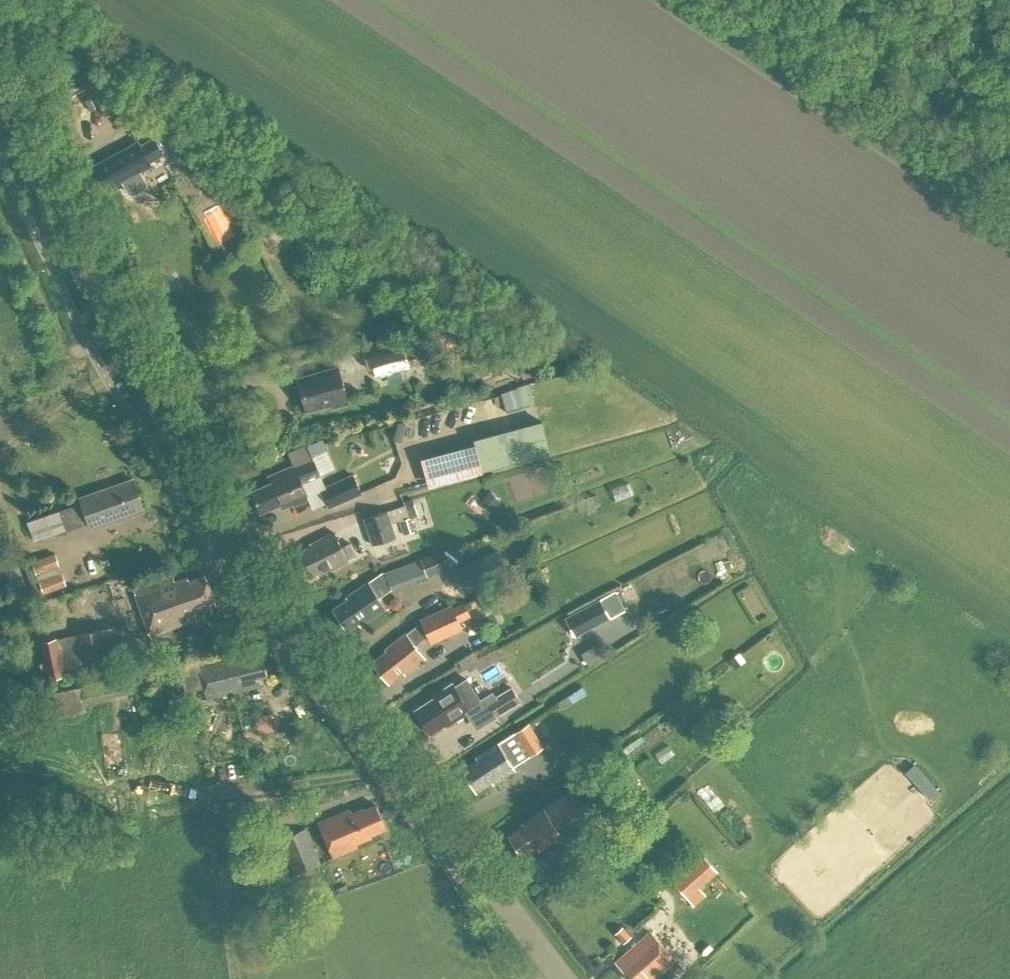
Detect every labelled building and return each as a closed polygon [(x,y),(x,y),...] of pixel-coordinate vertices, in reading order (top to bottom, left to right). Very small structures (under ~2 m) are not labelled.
[(102,75),(89,83),(107,116),(121,109),(102,75)] [(138,142),(95,166),(106,186),(121,178),(123,181),(151,166),(149,163),(163,155),(155,139),(141,147),(138,142)] [(217,205),(203,212),(219,244),(233,237),(217,205)] [(400,333),(361,343),(368,368),(373,367),(377,378),(410,368),(400,333)] [(337,367),(296,378),(306,410),(331,403),(332,406),(347,401),(337,367)] [(503,393),(510,411),(526,405),(519,387),(503,393)] [(477,447),(422,461),(429,488),(484,473),(477,447)] [(312,457),(293,465),(268,476),(271,482),(251,491),(260,512),(281,503),(283,507),(294,502),(295,505),(308,499),(302,485),(320,477),(312,457)] [(320,488),(329,508),(360,494),(352,474),(320,488)] [(91,526),(144,507),(134,479),(82,497),(83,501),(27,521),(34,540),(68,527),(89,520),(91,526)] [(406,504),(363,518),(371,544),(395,537),(391,523),(410,517),(406,504)] [(417,504),(410,506),(416,529),(424,527),(417,504)] [(411,517),(400,521),(404,535),(415,531),(411,517)] [(324,572),(346,560),(346,559),(357,554),(351,542),(340,547),(332,531),(309,543),(310,546),(294,554),(306,578),(323,569),(324,572)] [(518,571),(507,547),(449,573),(461,597),(518,571)] [(449,568),(442,551),(421,560),(427,576),(449,568)] [(36,574),(60,566),(56,554),(32,561),(36,574)] [(44,594),(66,586),(62,573),(39,582),(44,594)] [(363,623),(385,607),(378,597),(389,589),(378,573),(344,596),(346,599),(333,608),(349,630),(362,621),(363,623)] [(212,605),(217,604),(207,576),(192,582),(190,575),(176,580),(175,576),(138,589),(153,633),(214,612),(212,605)] [(617,588),(567,619),(579,639),(629,608),(617,588)] [(406,632),(385,649),(386,651),(372,663),(389,684),(403,672),(405,674),(426,658),(416,645),(429,635),(432,643),(462,629),(451,605),(421,619),(422,621),(406,633),(406,632)] [(626,611),(606,625),(615,638),(636,624),(626,611)] [(55,638),(62,669),(126,656),(119,624),(55,638)] [(218,661),(220,672),(230,669),(233,680),(237,679),(239,689),(240,692),(267,685),(265,676),(269,675),(263,648),(257,645),(245,648),(247,654),(218,661)] [(473,652),(457,661),(463,671),(479,662),(473,652)] [(230,669),(220,672),(218,661),(204,664),(201,665),(202,666),(199,667),(197,660),(179,665),(186,692),(207,687),(210,699),(212,698),(233,693),(232,691),(239,689),(237,679),(233,680),(230,669)] [(130,673),(82,684),(86,702),(134,692),(130,673)] [(454,687),(453,685),(437,695),(438,697),(416,711),(430,734),(446,725),(447,727),(470,713),(468,710),(480,702),(466,680),(454,687)] [(83,712),(78,689),(54,695),(60,718),(83,712)] [(512,689),(488,704),(497,717),(520,702),(512,689)] [(493,785),(515,771),(513,767),(544,747),(529,723),(497,743),(498,744),(475,758),(476,760),(461,769),(476,793),(492,783),(493,785)] [(921,763),(911,771),(932,800),(942,792),(921,763)] [(553,827),(572,814),(571,814),(581,807),(570,791),(560,798),(559,796),(521,822),(522,825),(507,835),(522,857),(537,847),(538,850),(560,836),(553,827)] [(354,808),(322,822),(336,856),(361,846),(359,842),(373,836),(374,834),(390,828),(378,804),(368,808),(367,807),(355,812),(354,808)] [(308,828),(282,839),(297,873),(323,863),(308,828)] [(703,855),(673,882),(686,898),(717,871),(703,855)] [(670,955),(660,942),(650,931),(615,962),(630,978),(655,978),(676,961),(670,955)]
